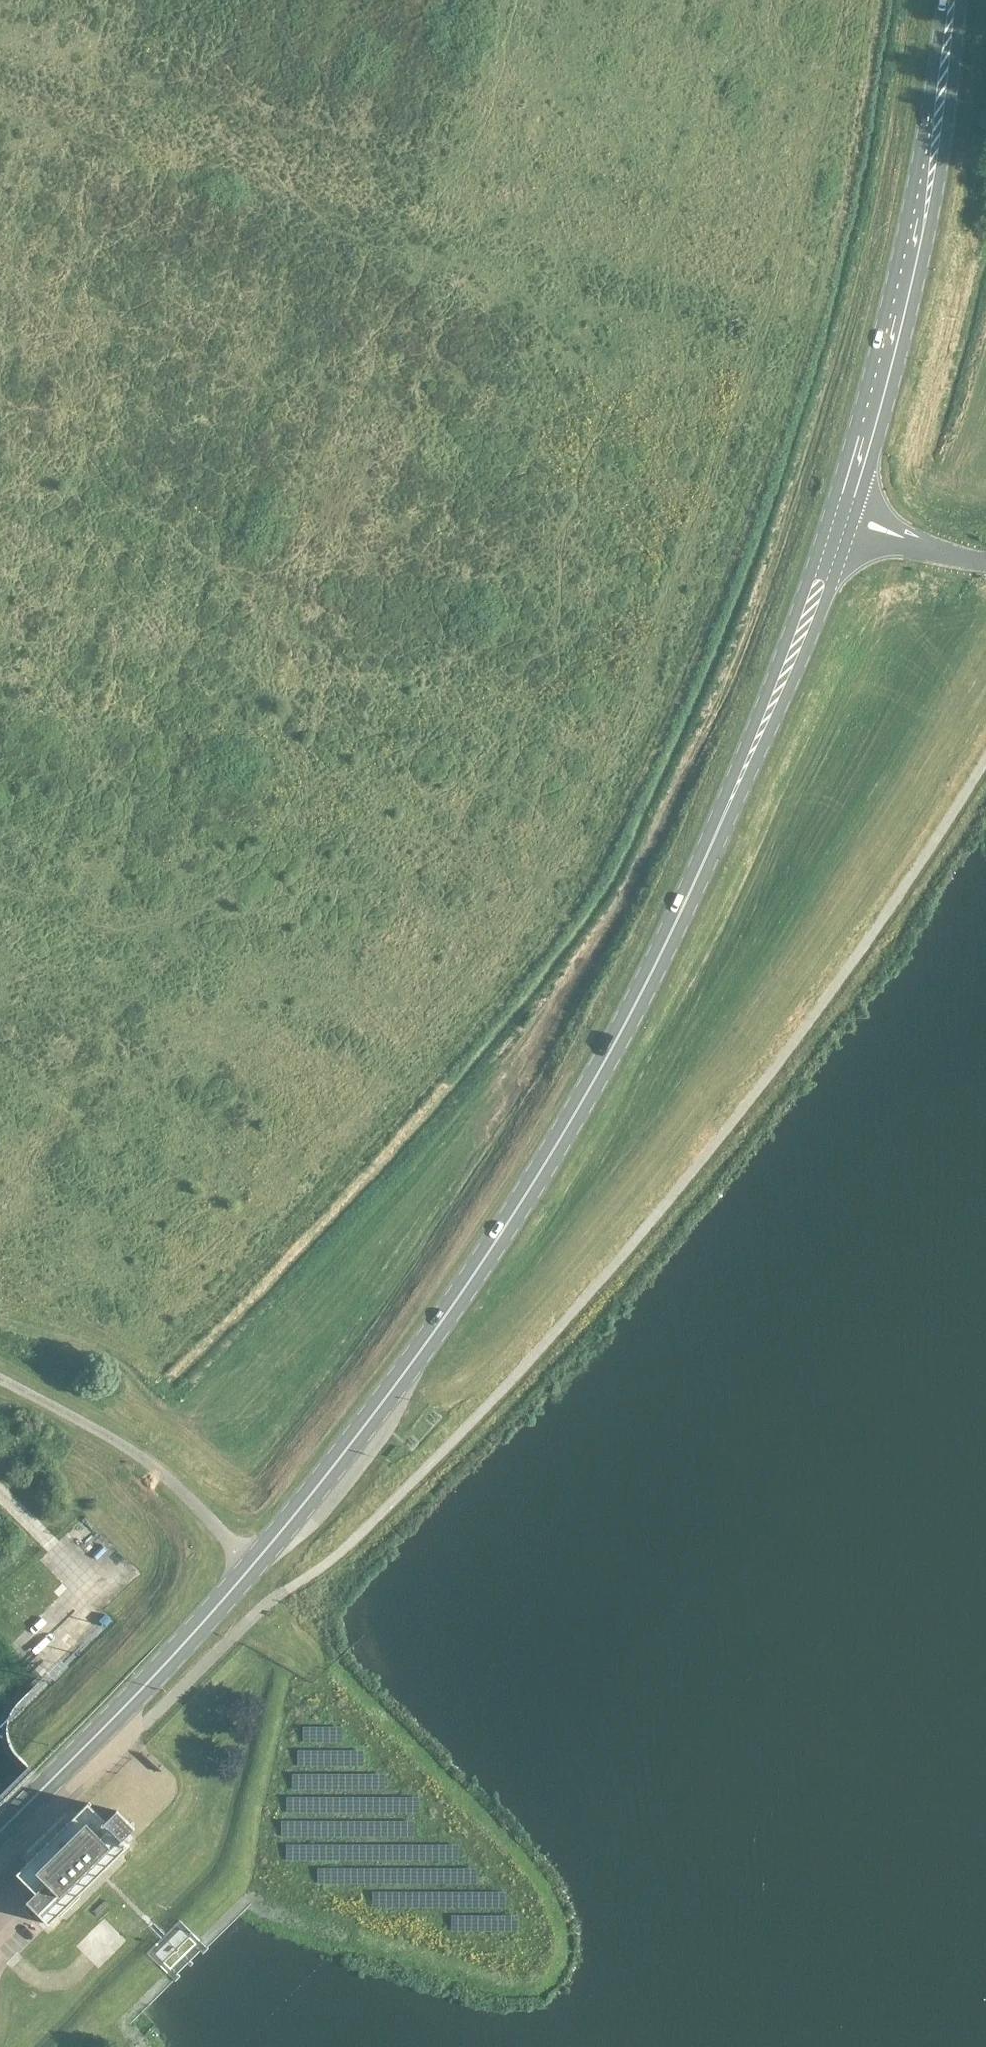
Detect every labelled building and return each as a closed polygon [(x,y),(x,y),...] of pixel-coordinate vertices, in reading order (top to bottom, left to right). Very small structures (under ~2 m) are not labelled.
[(95,1546),(80,1531),(65,1546),(93,1575),(127,1543),(114,1528),(95,1546)] [(36,1912),(48,1924),(57,1916),(121,1853),(129,1845),(123,1839),(134,1828),(116,1810),(105,1822),(87,1803),(77,1813),(26,1863),(16,1873),(35,1893),(26,1902),(27,1903),(25,1905),(35,1914),(36,1912)] [(190,1937),(157,1965),(167,1976),(200,1948),(190,1937)]
